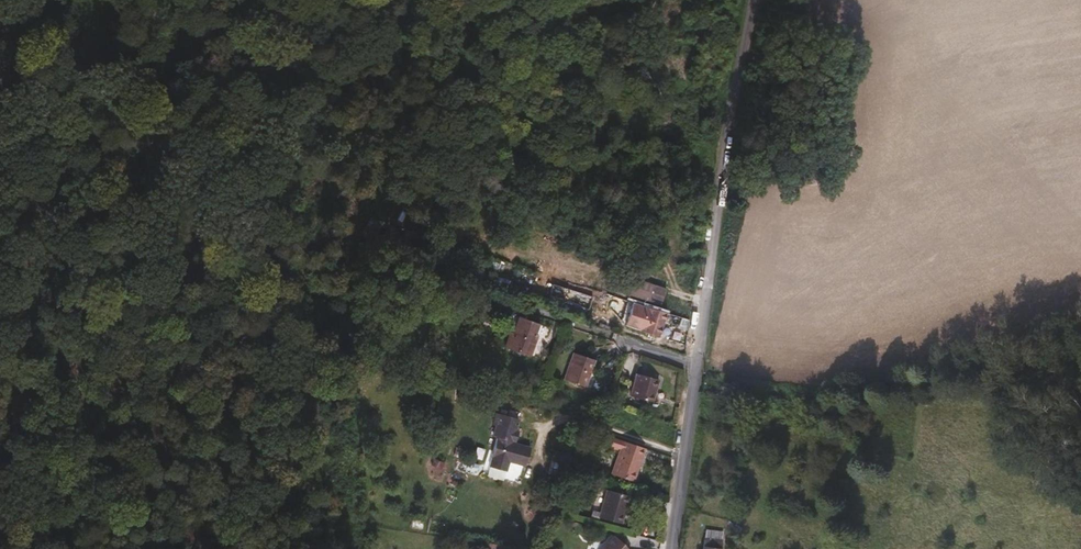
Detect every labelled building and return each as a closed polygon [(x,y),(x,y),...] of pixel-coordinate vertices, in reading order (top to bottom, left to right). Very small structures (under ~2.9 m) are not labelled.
[(663,293),(631,283),(624,281),(622,288),(660,301),(663,293)] [(661,335),(669,312),(634,301),(627,324),(661,335)] [(530,355),(539,333),(537,332),(541,322),(521,314),(515,327),(512,326),(505,344),(530,355)] [(589,386),(598,358),(574,351),(566,378),(589,386)] [(632,395),(651,399),(654,401),(660,378),(638,372),(632,395)] [(532,449),(514,443),(518,429),(516,428),(518,419),(501,414),(494,437),(498,439),(493,458),(495,458),(492,467),(507,472),(511,462),(526,467),(532,449)] [(635,484),(641,465),(646,450),(612,438),(609,447),(621,451),(613,476),(635,484)] [(600,520),(618,525),(622,527),(630,499),(608,492),(600,520)] [(618,538),(617,538),(605,548),(628,548),(618,538)] [(725,548),(726,540),(709,538),(707,548),(725,548)]
